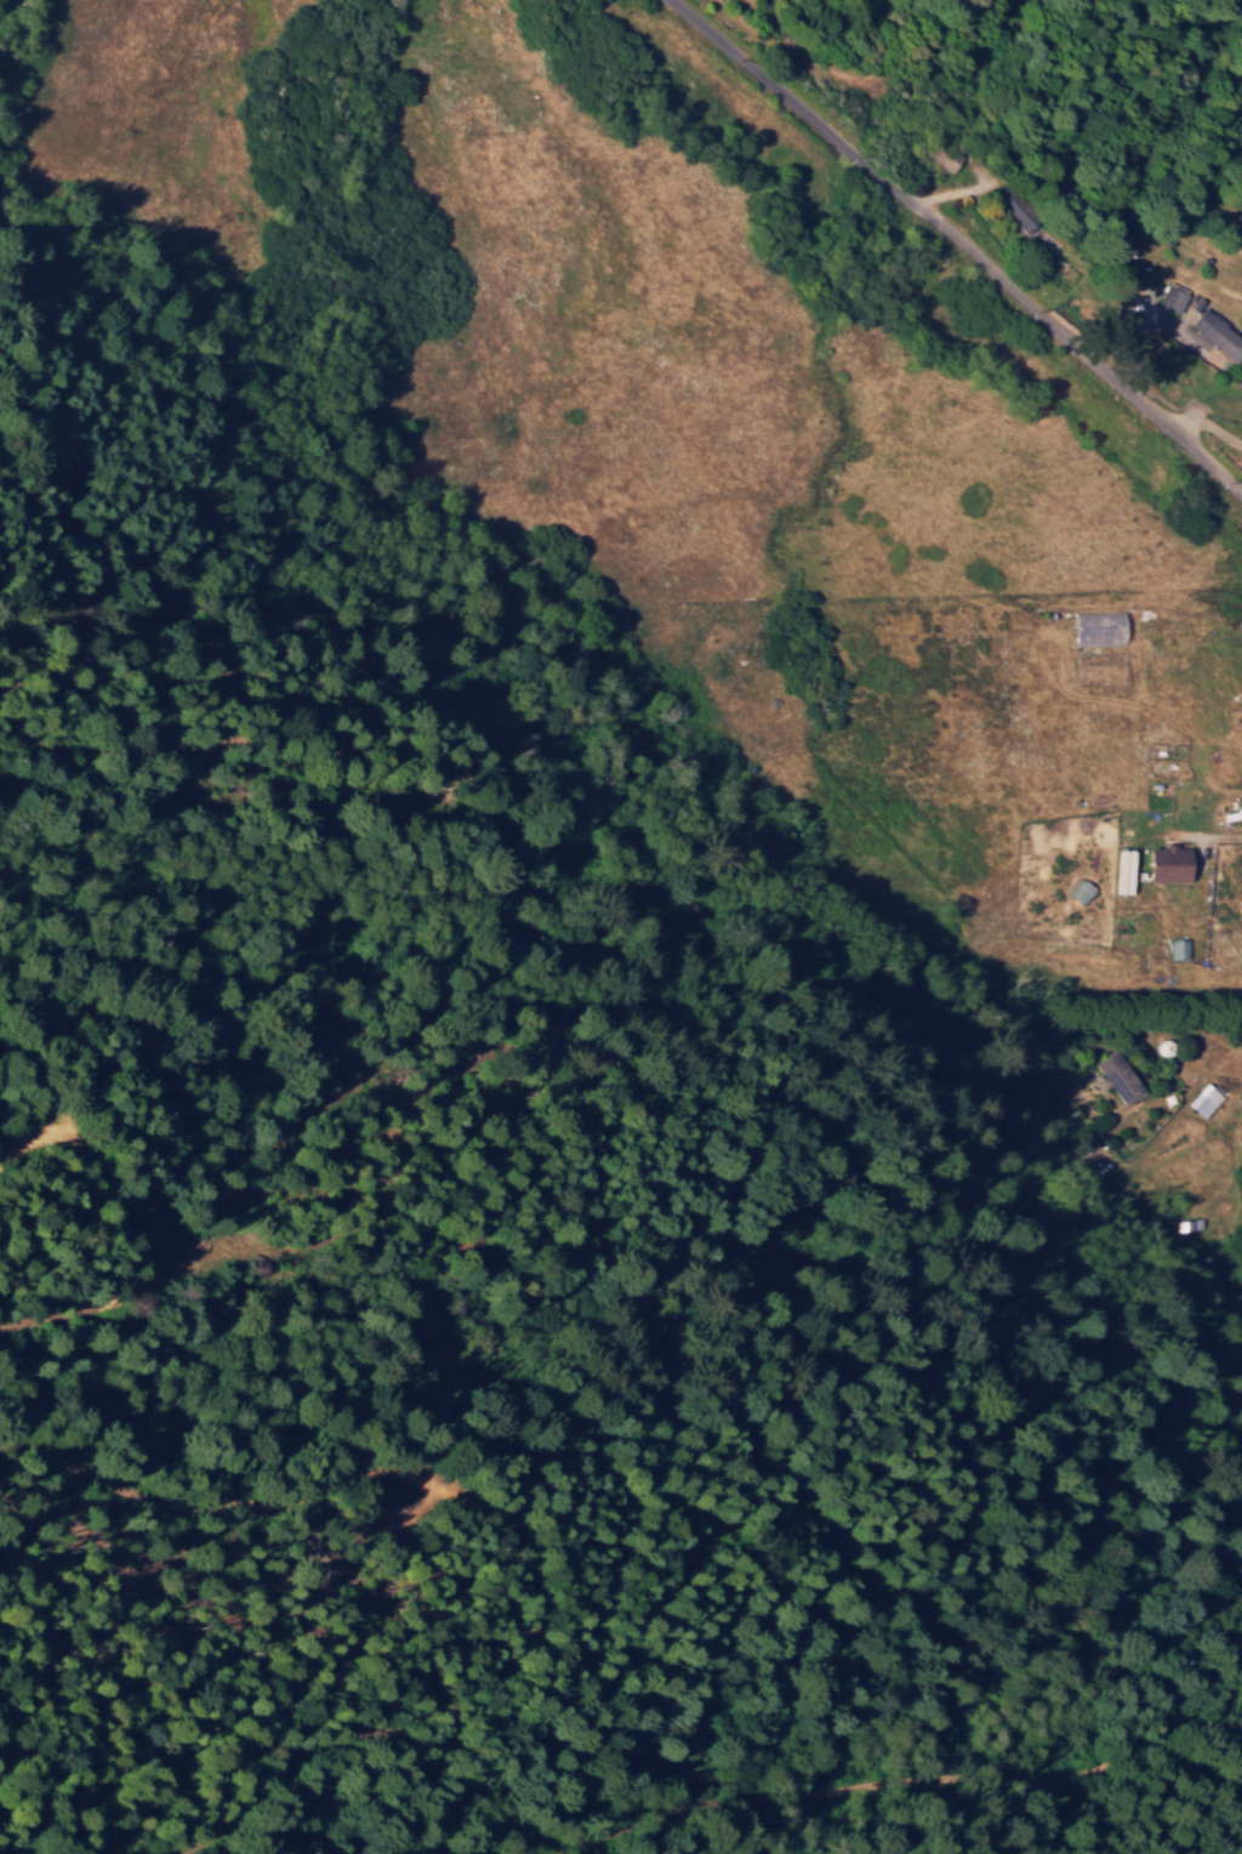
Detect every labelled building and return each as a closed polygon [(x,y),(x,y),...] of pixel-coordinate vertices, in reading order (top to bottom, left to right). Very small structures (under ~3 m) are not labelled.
[(997,196),(1031,232),(1046,219),(1012,182),(997,196)] [(1182,313),(1192,291),(1170,281),(1160,303),(1182,313)] [(1196,302),(1186,319),(1175,339),(1206,356),(1213,345),(1241,360),(1241,359),(1241,328),(1196,302)] [(1155,881),(1196,880),(1195,845),(1154,846),(1155,881)] [(1127,1104),(1147,1090),(1120,1049),(1099,1062),(1127,1104)] [(1207,1117),(1226,1095),(1209,1081),(1191,1103),(1207,1117)]
